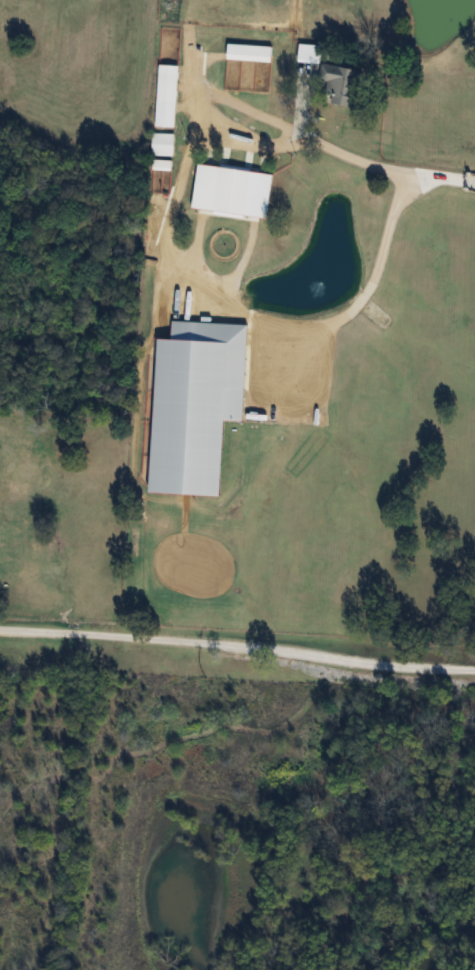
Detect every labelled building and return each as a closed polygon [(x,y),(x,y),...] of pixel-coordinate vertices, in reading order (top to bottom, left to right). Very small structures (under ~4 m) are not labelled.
[(297,61),(319,64),(322,46),(300,43),(297,61)] [(273,44),(227,44),(227,60),(273,60),(273,44)] [(364,71),(324,63),(317,99),(357,106),(364,71)] [(178,102),(180,65),(159,64),(157,101),(178,102)] [(175,155),(175,133),(152,133),(152,155),(175,155)] [(152,160),(152,170),(172,170),(172,160),(152,160)] [(268,217),(274,173),(197,164),(192,209),(268,217)]
